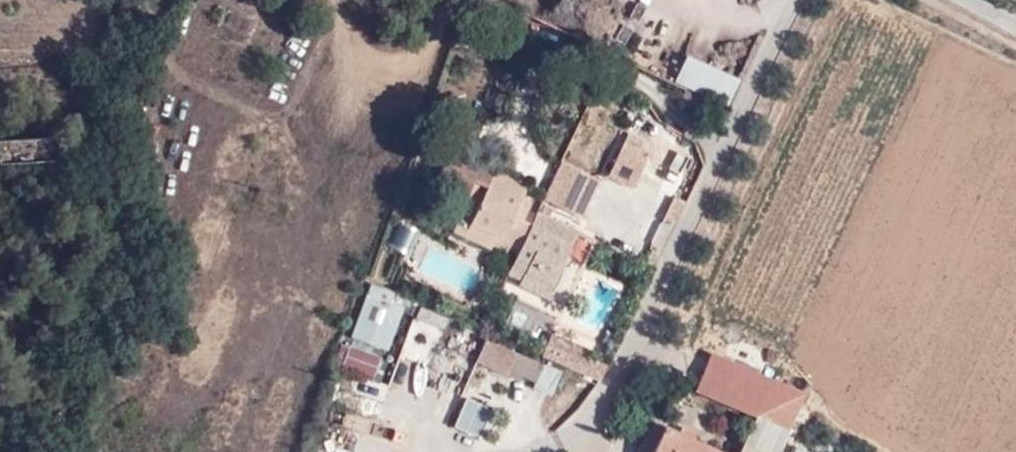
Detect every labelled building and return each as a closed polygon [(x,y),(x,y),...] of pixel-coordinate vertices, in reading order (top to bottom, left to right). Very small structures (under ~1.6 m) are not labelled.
[(731,75),(684,53),(675,75),(723,98),(731,75)] [(60,160),(57,136),(0,141),(0,164),(60,160)] [(646,152),(620,139),(605,170),(633,183),(646,152)] [(494,161),(466,150),(477,161),(462,198),(476,204),(491,168),(494,161)] [(559,153),(542,190),(585,210),(603,173),(559,153)] [(512,254),(528,218),(520,214),(528,194),(521,191),(525,181),(491,168),(476,204),(469,218),(468,221),(494,233),(491,244),(512,254)] [(512,254),(506,268),(519,276),(525,264),(552,276),(575,228),(543,214),(539,222),(528,218),(512,254)] [(468,221),(469,218),(465,216),(459,231),(491,244),(494,233),(468,221)] [(525,264),(519,276),(517,282),(544,294),(552,276),(525,264)] [(404,297),(369,284),(350,334),(384,348),(404,297)] [(607,359),(550,334),(541,355),(598,380),(607,359)] [(503,372),(530,385),(539,368),(482,341),(471,362),(501,378),(503,372)] [(368,358),(347,349),(340,368),(361,376),(368,358)] [(808,391),(710,352),(695,389),(794,428),(808,391)] [(539,368),(530,385),(529,389),(548,398),(558,377),(539,368)] [(667,373),(665,379),(678,384),(680,379),(667,373)] [(678,384),(665,379),(662,387),(674,391),(678,384)] [(662,424),(649,416),(633,451),(650,451),(662,424)] [(782,432),(757,420),(748,441),(769,451),(772,451),(782,432)] [(662,424),(650,451),(723,451),(662,424)] [(748,441),(742,439),(736,451),(769,451),(748,441)]
